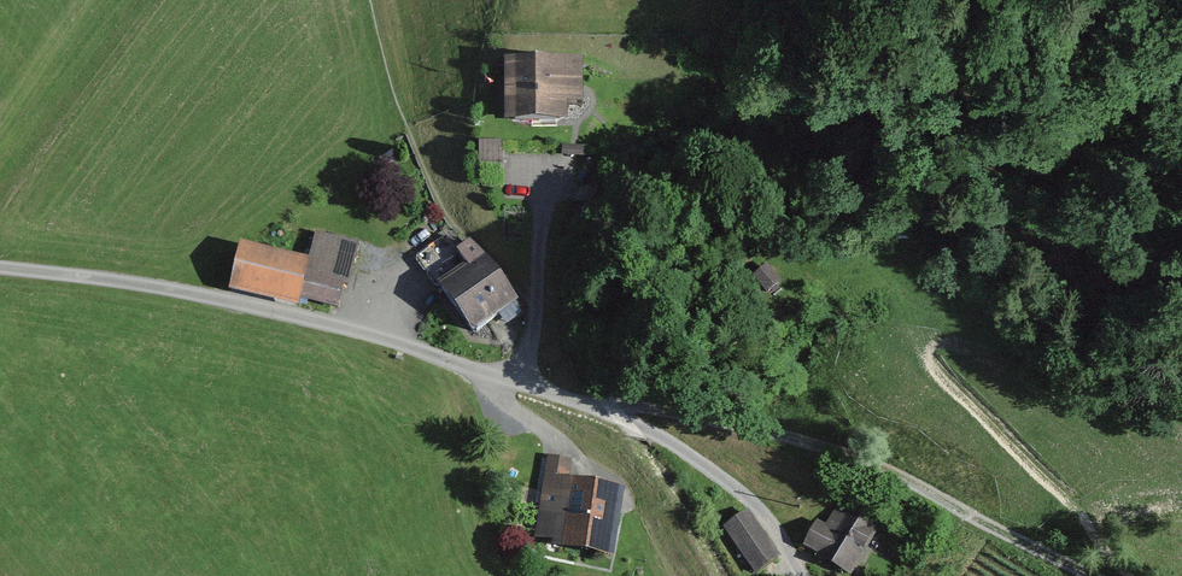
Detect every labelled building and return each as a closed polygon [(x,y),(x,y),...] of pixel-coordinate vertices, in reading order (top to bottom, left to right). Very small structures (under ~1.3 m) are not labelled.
[(575,66),(486,63),(483,130),(553,132),(553,112),(573,113),(575,66)] [(502,140),(478,140),(477,163),(502,163),(502,140)] [(227,244),(215,290),(334,320),(352,249),(310,238),(304,263),(227,244)] [(468,265),(441,284),(475,331),(499,314),(508,323),(525,311),(501,274),(470,241),(457,250),(468,265)] [(779,280),(766,264),(752,274),(766,292),(779,280)] [(571,462),(542,458),(529,545),(609,557),(619,491),(568,484),(571,462)] [(806,548),(845,575),(855,575),(885,534),(840,501),(806,548)] [(710,533),(739,575),(745,575),(771,559),(740,513),(710,533)]
